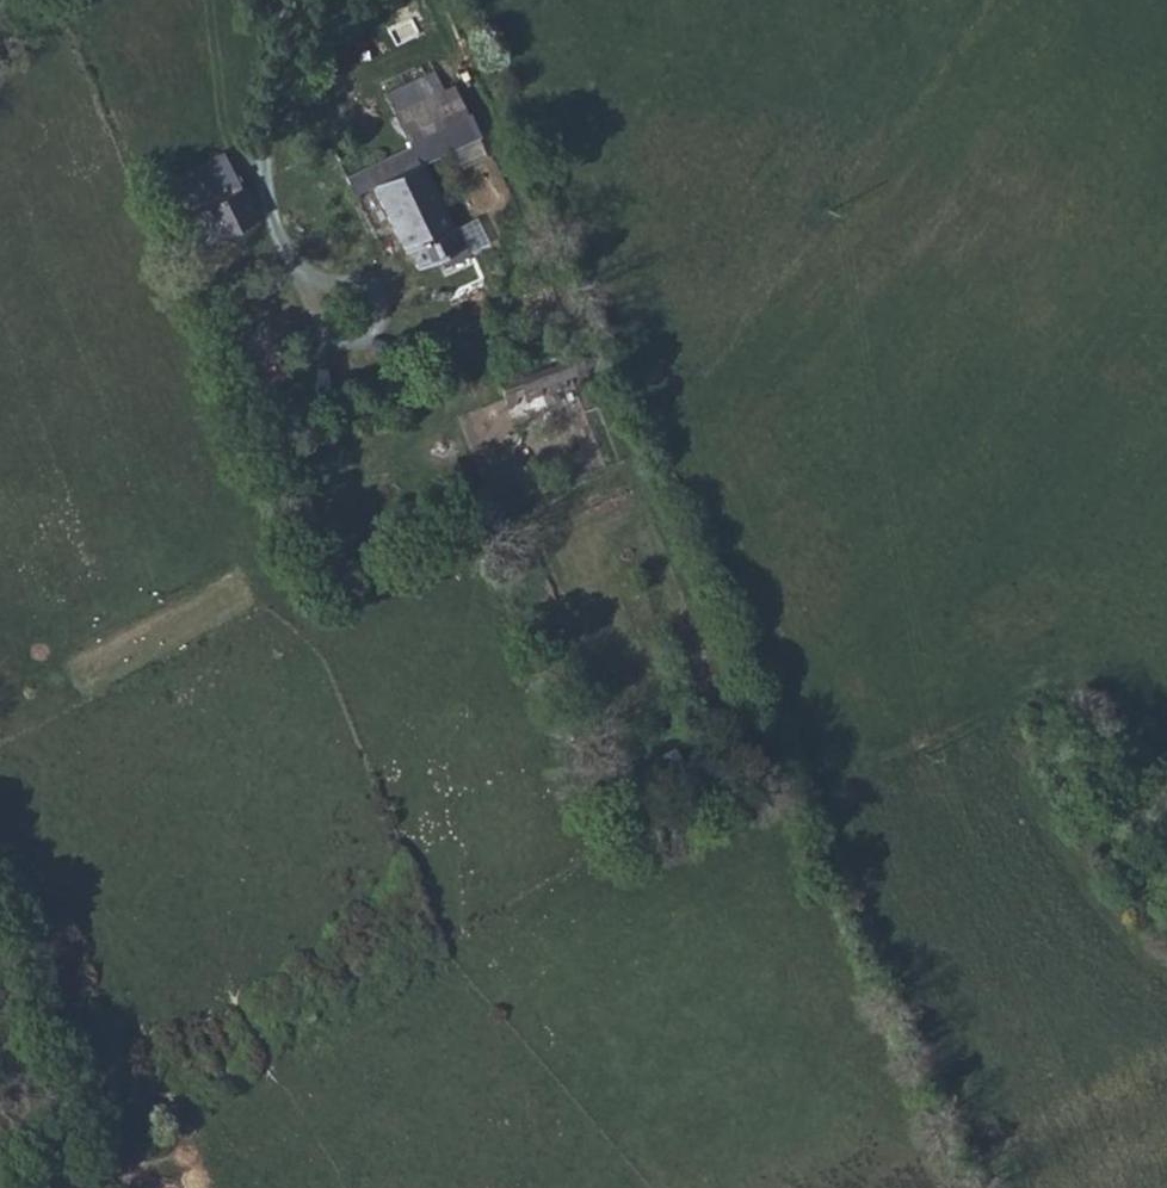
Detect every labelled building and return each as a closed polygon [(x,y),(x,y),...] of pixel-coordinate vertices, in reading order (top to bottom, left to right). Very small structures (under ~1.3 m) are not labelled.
[(443,89),(433,69),(385,91),(409,138),(467,113),(456,84),(443,89)] [(370,191),(417,270),(462,245),(411,144),(345,176),(355,196),(370,191)] [(214,241),(258,220),(225,148),(179,169),(152,184),(169,222),(199,210),(214,241)] [(509,401),(586,367),(575,345),(499,377),(509,401)]
